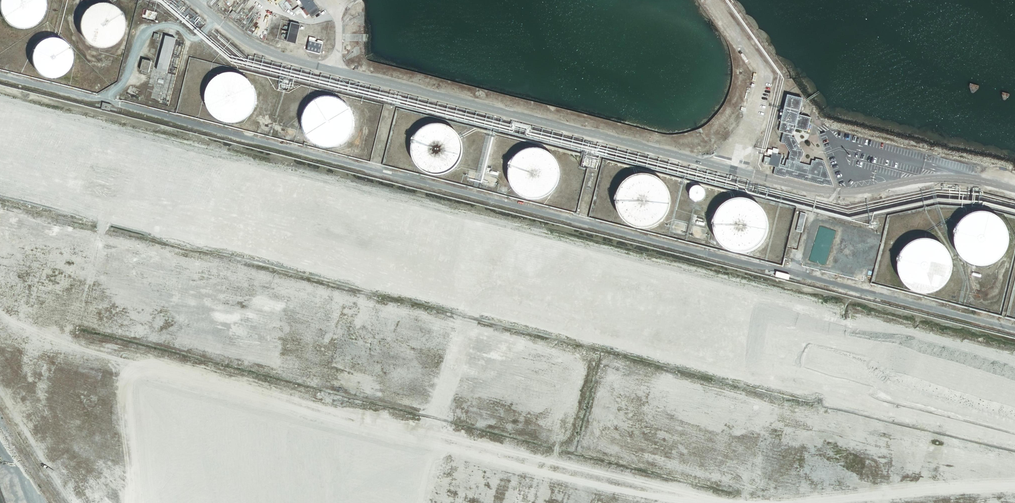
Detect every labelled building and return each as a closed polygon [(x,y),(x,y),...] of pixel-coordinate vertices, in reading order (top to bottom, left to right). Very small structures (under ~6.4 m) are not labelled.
[(1,4),(1,9),(3,15),(5,19),(9,23),(12,26),(16,27),(20,28),(27,28),(32,27),(37,23),(40,20),(44,15),(45,11),(45,6),(45,2),(44,0),(2,0),(1,4)] [(300,0),(313,18),(321,12),(312,0),(300,0)] [(95,5),(91,8),(87,10),(83,15),(81,19),(80,23),(80,30),(82,36),(85,40),(88,43),(91,46),(97,48),(102,49),(106,49),(110,48),(114,46),(118,43),(120,40),(123,36),(124,32),(125,28),(125,24),(123,19),(120,13),(117,10),(112,7),(108,5),(104,4),(99,5),(95,5)] [(301,26),(292,24),(287,43),(296,46),(301,26)] [(176,39),(166,37),(158,72),(167,74),(176,39)] [(46,40),(41,42),(38,45),(35,48),(33,53),(32,57),(32,61),(33,65),(35,69),(37,72),(41,76),(45,78),(48,79),(52,79),(56,79),(61,77),(65,75),(68,72),(71,66),(72,61),(72,57),(71,53),(69,48),(66,45),(63,42),(60,41),(54,39),(48,39),(46,40)] [(318,44),(310,42),(308,52),(321,55),(323,45),(318,44)] [(152,62),(143,60),(141,71),(149,73),(152,62)] [(224,74),(218,77),(214,80),(211,84),(209,88),(207,92),(207,97),(208,104),(209,109),(212,113),(215,117),(221,121),(226,122),(233,123),(238,122),(245,119),(249,117),(253,111),(255,106),(257,101),(257,96),(255,89),(252,83),(248,79),(244,76),(240,74),(233,73),(228,73),(224,74)] [(803,100),(788,96),(782,123),(797,127),(796,129),(808,132),(812,119),(799,116),(803,100)] [(319,100),(315,103),(310,108),(307,112),(305,119),(305,124),(306,129),(309,136),(312,140),(316,143),(323,146),(327,147),(332,148),(337,147),(342,145),(345,143),(349,139),(352,135),(355,128),(355,123),(354,116),(353,112),(349,105),(345,102),(341,100),(334,98),(329,98),(324,98),(319,100)] [(797,127),(782,123),(779,132),(785,133),(782,144),(786,145),(791,152),(790,155),(801,158),(802,158),(803,159),(805,153),(802,148),(800,149),(798,145),(800,145),(796,139),(793,138),(794,134),(796,132),(796,129),(797,127)] [(428,126),(425,127),(425,128),(423,129),(420,131),(419,133),(417,135),(416,137),(415,139),(414,142),(413,144),(413,147),(412,149),(412,152),(413,155),(413,157),(414,160),(415,162),(416,164),(418,166),(419,168),(421,170),(423,172),(425,173),(427,174),(430,175),(432,176),(435,176),(438,177),(440,177),(443,176),(445,176),(448,175),(450,174),(452,173),(455,171),(456,170),(458,168),(460,166),(461,164),(463,162),(464,159),(464,157),(465,154),(465,152),(465,149),(465,146),(464,144),(464,141),(463,139),(461,137),(460,135),(458,133),(457,131),(455,129),(452,128),(450,126),(447,125),(445,125),(442,124),(440,124),(437,124),(435,124),(432,125),(430,125),(428,126)] [(525,151),(522,152),(520,154),(518,155),(516,157),(514,159),(513,161),(512,164),(511,166),(510,169),(510,171),(510,174),(510,176),(510,179),(510,181),(511,184),(512,186),(514,189),(515,191),(517,193),(519,194),(521,196),(523,197),(525,198),(527,199),(530,200),(532,200),(535,201),(538,201),(540,200),(543,200),(545,199),(547,198),(550,197),(552,195),(554,194),(555,192),(557,190),(559,188),(560,185),(561,183),(562,180),(562,178),(562,175),(562,173),(562,170),(561,168),(561,165),(560,163),(558,161),(557,159),(555,157),(554,155),(552,153),(550,152),(547,151),(545,149),(542,149),(539,148),(537,148),(534,148),(532,148),(530,149),(527,150),(525,151)] [(779,153),(774,152),(772,160),(767,159),(765,165),(775,167),(780,169),(781,164),(782,157),(778,156),(779,153)] [(801,158),(790,155),(787,166),(781,164),(780,169),(775,167),(773,175),(786,177),(786,175),(824,185),(824,183),(835,185),(826,160),(817,158),(816,161),(813,160),(812,165),(800,162),(801,158)] [(632,179),(630,180),(627,182),(625,184),(624,185),(622,187),(621,190),(620,192),(619,194),(619,197),(618,199),(618,202),(618,204),(618,207),(619,209),(620,212),(621,214),(622,216),(624,218),(625,220),(627,222),(629,223),(632,225),(634,226),(636,227),(639,227),(641,228),(644,228),(646,228),(649,227),(651,227),(654,226),(656,225),(658,224),(660,222),(662,221),(664,219),(665,216),(667,214),(668,212),(669,210),(669,207),(670,205),(670,202),(670,200),(670,197),(669,195),(668,192),(667,190),(666,188),(664,186),(663,184),(661,182),(659,180),(656,179),(654,178),(652,177),(649,176),(647,176),(645,176),(642,176),(639,176),(637,177),(634,178),(632,179)] [(690,194),(690,195),(690,197),(691,198),(692,199),(693,200),(695,201),(697,201),(698,201),(700,201),(701,200),(702,199),(703,198),(704,197),(705,195),(705,194),(705,192),(704,191),(703,189),(702,188),(701,187),(700,187),(698,186),(697,186),(695,187),(692,188),(691,189),(690,191),(690,192),(690,194)] [(729,203),(727,204),(725,206),(723,208),(721,209),(720,211),(718,214),(717,216),(716,218),(715,221),(715,223),(715,226),(715,228),(715,231),(716,233),(717,235),(718,238),(719,240),(720,242),(722,244),(724,246),(726,247),(728,248),(730,250),(733,251),(735,251),(737,252),(740,252),(743,252),(745,251),(748,251),(750,250),(753,249),(755,248),(757,246),(759,244),(761,242),(762,241),(763,238),(764,236),(765,234),(766,232),(766,229),(767,227),(766,224),(766,222),(766,219),(765,217),(764,215),(763,212),(761,210),(760,208),(758,206),(756,205),(754,204),(751,202),(749,202),(746,201),(744,200),(742,200),(739,200),(737,201),(734,201),(732,202),(729,203)] [(957,227),(956,230),(956,233),(955,235),(955,239),(956,243),(956,246),(958,250),(960,254),(963,257),(964,259),(966,260),(970,262),(973,264),(976,265),(979,265),(983,265),(985,265),(989,265),(992,264),(994,263),(996,262),(999,260),(1002,257),(1004,255),(1005,253),(1007,250),(1008,248),(1009,245),(1009,243),(1009,239),(1009,237),(1009,235),(1009,232),(1008,229),(1007,226),(1005,224),(1004,221),(1002,220),(1000,218),(998,216),(995,214),(993,213),(990,212),(988,212),(985,211),(981,211),(979,211),(976,212),(973,212),(969,214),(967,216),(965,217),(961,221),(959,224),(957,227)] [(801,214),(797,232),(803,234),(807,216),(801,214)] [(899,263),(899,265),(899,266),(899,269),(899,272),(901,277),(902,279),(903,282),(905,284),(908,286),(909,288),(912,290),(914,290),(918,292),(923,293),(927,293),(930,293),(933,292),(935,292),(938,290),(939,289),(942,288),(945,285),(946,284),(948,282),(949,279),(950,277),(951,275),(952,272),(953,269),(953,264),(952,262),(952,260),(951,257),(950,254),(948,250),(946,248),(944,246),(942,244),(938,242),(934,240),(932,240),(929,239),(927,239),(924,239),(919,240),(917,240),(914,241),(912,242),(909,245),(906,248),(904,250),(903,251),(902,253),(901,255),(900,259),(899,261),(899,263)]
